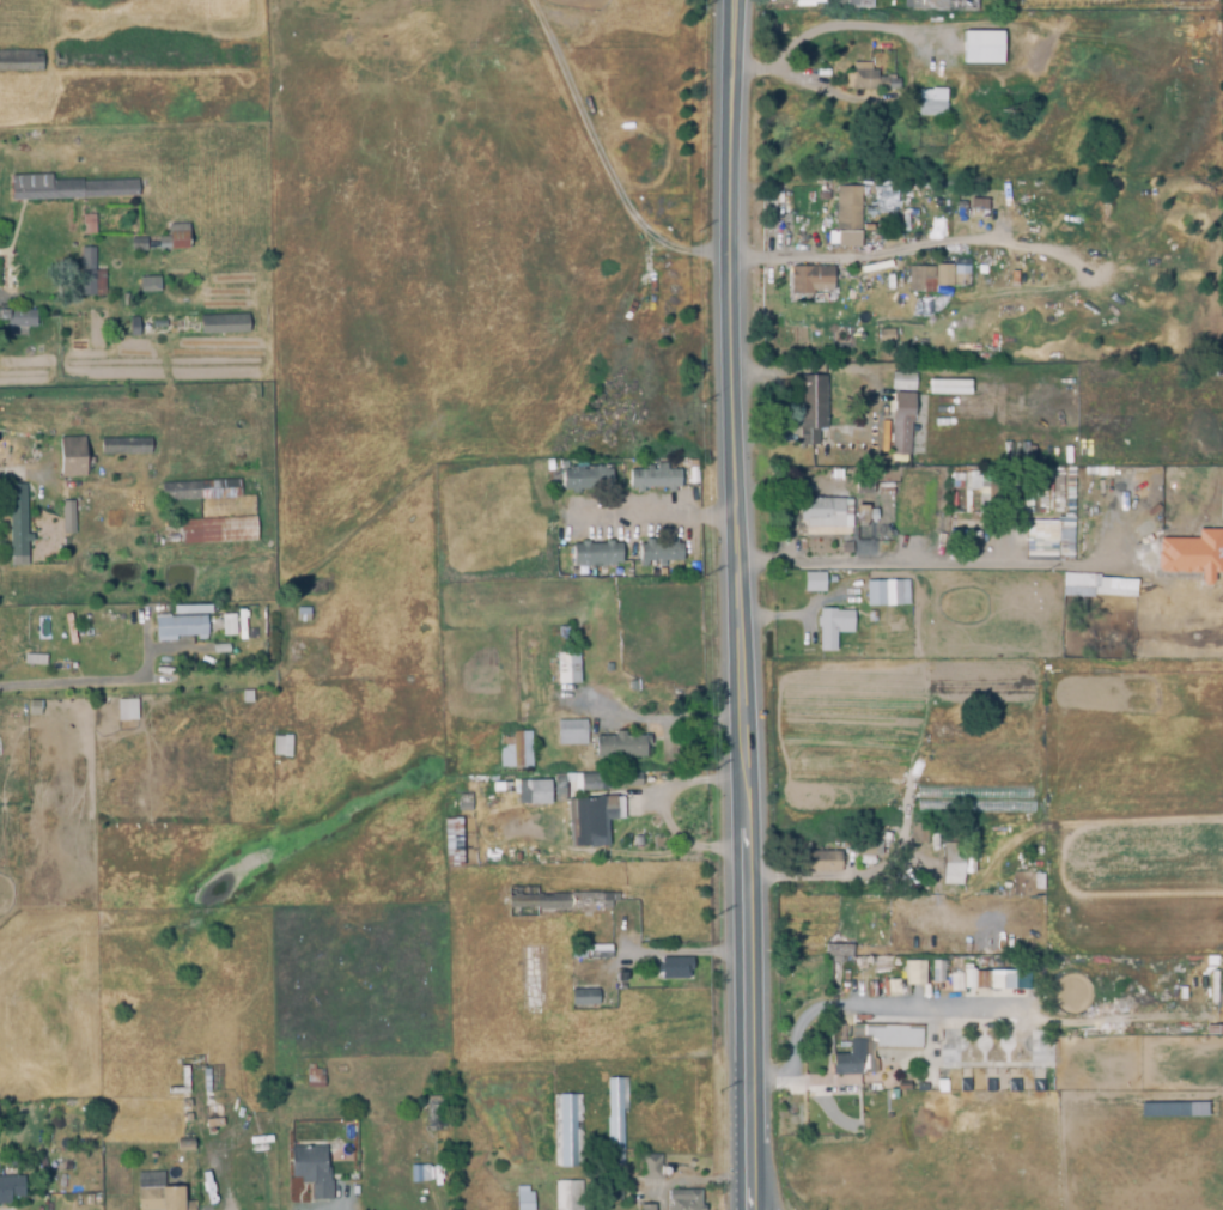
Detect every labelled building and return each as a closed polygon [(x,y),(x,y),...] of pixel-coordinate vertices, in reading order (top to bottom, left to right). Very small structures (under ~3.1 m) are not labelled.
[(840,8),(840,0),(878,0),(878,8),(840,8)] [(911,10),(911,0),(948,0),(948,10),(911,10)] [(1000,65),(962,65),(962,32),(1000,32),(1000,65)] [(39,73),(0,73),(0,53),(39,53),(39,73)] [(896,91),(845,89),(845,71),(875,72),(875,78),(892,78),(892,80),(896,80),(896,91)] [(943,117),(918,117),(918,91),(937,91),(937,101),(943,101),(943,117)] [(10,201),(10,177),(50,176),(50,182),(81,181),(81,183),(135,181),(135,197),(10,201)] [(859,233),(834,232),(835,187),(860,188),(859,233)] [(95,237),(78,237),(78,217),(95,217),(95,237)] [(187,250),(158,250),(158,239),(168,239),(168,225),(187,225),(187,250)] [(145,253),(130,253),(130,239),(145,239),(145,253)] [(103,297),(78,297),(79,249),(95,249),(95,272),(104,273),(103,297)] [(790,296),(790,268),(830,268),(830,290),(810,290),(810,296),(790,296)] [(906,293),(906,268),(932,268),(933,293),(906,293)] [(941,291),(941,269),(957,269),(957,291),(941,291)] [(960,288),(960,278),(974,278),(974,288),(960,288)] [(139,291),(139,279),(158,279),(158,291),(139,291)] [(6,322),(0,322),(0,311),(34,311),(34,329),(6,328),(6,322)] [(206,340),(206,335),(200,336),(199,317),(247,316),(248,334),(238,334),(238,339),(206,340)] [(128,338),(127,320),(136,320),(138,338),(128,338)] [(877,346),(876,332),(893,330),(893,345),(877,346)] [(917,354),(915,342),(927,341),(929,353),(917,354)] [(913,391),(889,391),(889,373),(914,373),(913,391)] [(799,449),(795,378),(823,377),(827,430),(817,431),(819,448),(799,449)] [(969,393),(969,379),(927,380),(927,394),(969,393)] [(907,456),(890,455),(893,393),(913,394),(911,425),(909,425),(907,456)] [(851,420),(851,408),(859,408),(859,420),(851,420)] [(842,428),(838,420),(847,415),(852,424),(842,428)] [(60,479),(59,439),(83,438),(85,478),(60,479)] [(99,455),(99,439),(148,439),(148,455),(99,455)] [(107,479),(98,479),(98,464),(107,464),(107,479)] [(571,495),(571,491),(562,492),(562,491),(561,472),(568,472),(568,468),(582,468),(582,470),(594,470),(594,468),(603,467),(603,472),(609,470),(610,490),(602,490),(602,494),(594,494),(594,491),(578,492),(578,495),(571,495)] [(633,493),(633,488),(629,488),(628,470),(645,470),(645,467),(663,467),(663,472),(679,470),(679,488),(673,488),(673,492),(665,493),(665,488),(641,488),(641,493),(633,493)] [(854,492),(854,476),(872,476),(872,492),(854,492)] [(164,487),(239,484),(241,500),(165,505),(164,487)] [(11,567),(7,486),(23,485),(25,535),(30,535),(30,545),(25,545),(26,567),(11,567)] [(72,500),(74,534),(60,535),(59,501),(72,500)] [(821,535),(808,535),(808,528),(805,528),(805,522),(799,522),(799,500),(840,500),(840,527),(821,527),(821,535)] [(853,503),(875,503),(876,527),(854,527),(853,503)] [(182,548),(182,535),(181,535),(180,518),(254,515),(255,541),(231,542),(231,546),(182,548)] [(1024,559),(1073,560),(1073,517),(1056,516),(1056,520),(1025,520),(1024,559)] [(1156,537),(1156,571),(1199,572),(1199,585),(1211,585),(1211,572),(1221,572),(1222,529),(1196,529),(1196,538),(1156,537)] [(576,567),(576,565),(571,565),(571,546),(579,545),(579,542),(586,542),(586,546),(603,545),(603,541),(612,541),(612,545),(619,545),(620,564),(614,565),(614,567),(597,567),(597,565),(592,565),(592,567),(576,567)] [(639,568),(638,546),(644,545),(644,541),(651,541),(651,545),(668,545),(668,541),(675,541),(675,545),(679,545),(680,567),(657,568),(657,564),(646,564),(646,568),(639,568)] [(804,594),(802,574),(822,572),(823,592),(804,594)] [(1061,596),(1091,597),(1091,585),(1097,585),(1097,574),(1062,573),(1061,596)] [(1135,579),(1098,578),(1098,586),(1093,586),(1092,594),(1134,596),(1135,579)] [(865,607),(864,583),(906,582),(907,606),(865,607)] [(171,614),(171,606),(211,606),(211,613),(171,614)] [(296,607),(309,608),(309,621),(296,621),(296,607)] [(835,652),(817,652),(817,628),(815,628),(815,618),(817,618),(817,609),(834,609),(834,612),(852,612),(852,634),(835,634),(835,652)] [(866,624),(866,613),(874,612),(875,622),(866,624)] [(154,638),(153,620),(232,615),(233,633),(154,638)] [(24,653),(45,655),(45,665),(24,664),(24,653)] [(556,686),(555,656),(576,655),(578,685),(556,686)] [(117,720),(116,700),(135,699),(136,720),(117,720)] [(28,700),(39,700),(39,715),(28,715),(28,700)] [(585,748),(578,748),(578,746),(556,746),(556,722),(585,722),(585,748)] [(499,770),(498,734),(528,732),(530,768),(499,770)] [(594,759),(594,737),(614,736),(614,732),(622,732),(622,737),(647,736),(649,747),(644,747),(644,758),(594,759)] [(272,756),(290,755),(289,735),(272,735),(272,756)] [(621,788),(620,776),(639,773),(640,786),(621,788)] [(583,792),(582,779),(603,777),(604,790),(583,792)] [(523,785),(554,785),(554,822),(543,822),(543,808),(523,808),(523,785)] [(470,813),(456,811),(457,794),(470,795),(470,813)] [(586,849),(586,831),(595,831),(595,797),(621,797),(621,816),(616,816),(616,820),(607,820),(608,847),(586,849)] [(459,818),(442,818),(444,866),(461,865),(459,818)] [(911,844),(911,823),(927,823),(927,844),(911,844)] [(884,845),(884,841),(880,841),(880,834),(884,833),(883,831),(889,831),(890,845),(884,845)] [(881,857),(856,856),(856,843),(881,843),(881,857)] [(961,886),(942,886),(942,844),(963,844),(963,862),(974,862),(974,874),(961,874),(961,886)] [(804,874),(804,859),(809,859),(809,852),(839,852),(840,872),(804,874)] [(507,919),(507,888),(536,888),(536,895),(619,894),(619,902),(610,902),(610,911),(537,911),(537,918),(507,919)] [(525,1016),(522,948),(537,947),(539,950),(543,950),(543,959),(539,959),(541,1016),(525,1016)] [(577,961),(577,947),(610,947),(610,960),(577,961)] [(829,959),(829,947),(856,947),(856,959),(829,959)] [(687,980),(659,980),(659,974),(649,974),(649,966),(659,966),(659,959),(690,959),(690,972),(687,972),(687,980)] [(942,959),(942,981),(931,981),(931,959),(942,959)] [(924,960),(924,984),(903,984),(903,960),(924,960)] [(625,983),(615,983),(615,969),(623,969),(625,983)] [(988,971),(988,986),(972,986),(973,969),(988,971)] [(960,972),(960,990),(948,990),(948,972),(960,972)] [(154,993),(153,984),(165,984),(166,993),(154,993)] [(572,1008),(571,991),(601,990),(601,998),(597,998),(598,1007),(572,1008)] [(878,1050),(878,1030),(918,1030),(918,1048),(878,1050)] [(850,1047),(850,1033),(865,1033),(865,1047),(850,1047)] [(830,1076),(830,1063),(833,1063),(833,1054),(863,1054),(863,1064),(870,1064),(870,1074),(862,1074),(862,1076),(830,1076)] [(306,1088),(305,1066),(318,1066),(318,1071),(323,1071),(323,1088),(306,1088)] [(894,1083),(893,1074),(903,1074),(905,1082),(894,1083)] [(608,1167),(606,1080),(626,1080),(627,1113),(622,1113),(623,1166),(608,1167)] [(942,1082),(942,1084),(950,1084),(950,1096),(942,1096),(933,1096),(933,1082),(942,1082)] [(1011,1095),(1011,1083),(1023,1083),(1023,1095),(1011,1095)] [(963,1096),(963,1084),(973,1084),(973,1096),(963,1096)] [(988,1095),(988,1084),(998,1084),(998,1095),(988,1095)] [(1036,1096),(1036,1084),(1047,1084),(1048,1095),(1036,1096)] [(554,1167),(553,1096),(579,1096),(580,1167),(554,1167)] [(426,1133),(425,1099),(437,1097),(437,1103),(440,1103),(442,1129),(434,1129),(436,1132),(426,1133)] [(1206,1115),(1206,1103),(1141,1104),(1141,1117),(1206,1115)] [(176,1153),(176,1141),(191,1139),(193,1151),(176,1153)] [(331,1202),(310,1203),(310,1185),(300,1185),(300,1179),(291,1179),(291,1142),(324,1142),(324,1169),(329,1169),(329,1181),(331,1181),(331,1202)] [(663,1180),(643,1180),(643,1155),(661,1155),(661,1167),(668,1167),(668,1176),(663,1176),(663,1180)] [(410,1185),(409,1168),(426,1167),(426,1182),(420,1182),(420,1185),(410,1185)] [(8,1205),(0,1206),(0,1178),(22,1176),(23,1198),(8,1199),(8,1205)] [(194,1203),(194,1209),(138,1209),(138,1180),(162,1180),(162,1188),(182,1188),(182,1196),(189,1196),(189,1203),(194,1203)] [(580,1182),(580,1209),(554,1209),(555,1182),(580,1182)] [(531,1193),(531,1209),(517,1209),(516,1187),(527,1187),(527,1193),(531,1193)] [(704,1206),(704,1209),(665,1209),(665,1208),(669,1208),(669,1199),(687,1198),(686,1192),(700,1192),(700,1206),(704,1206)]
